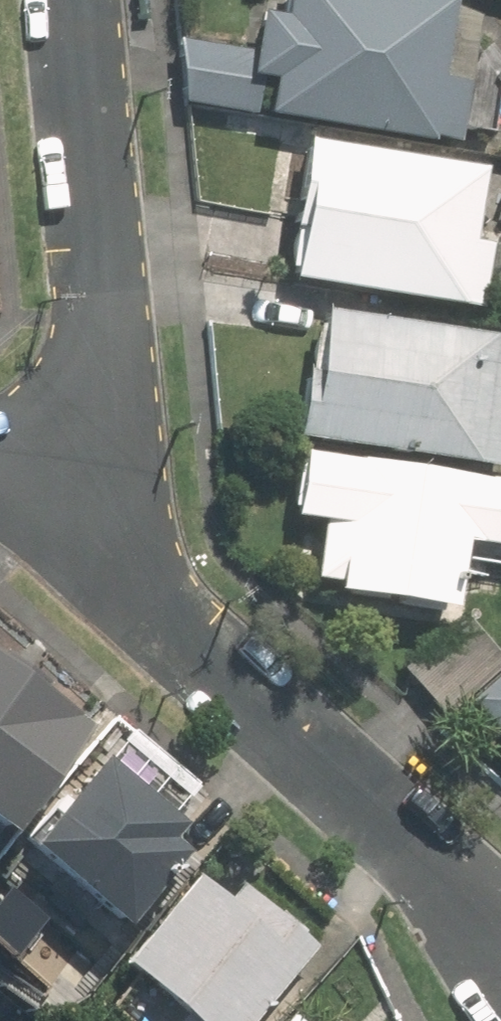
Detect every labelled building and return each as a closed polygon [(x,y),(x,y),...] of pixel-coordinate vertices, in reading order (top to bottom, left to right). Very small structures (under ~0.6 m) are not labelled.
[(185,51),(178,109),(431,141),(434,124),(455,127),(461,81),(434,78),(444,0),(277,0),(275,19),(245,15),(240,58),(185,51)] [(280,282),(471,308),(480,243),(466,241),(477,166),(299,142),(280,282)] [(311,310),(294,446),(499,472),(500,457),(500,334),(311,310)] [(306,578),(331,582),(329,596),(444,613),(455,542),(500,549),(500,482),(293,451),(282,520),(314,524),(306,578)] [(457,702),(500,753),(500,664),(457,702)] [(84,728),(0,665),(0,840),(84,728)] [(181,826),(99,751),(15,842),(112,932),(178,861),(162,847),(181,826)] [(312,954),(239,883),(221,902),(192,873),(103,965),(121,982),(95,1009),(106,1020),(246,1020),(312,954)]
